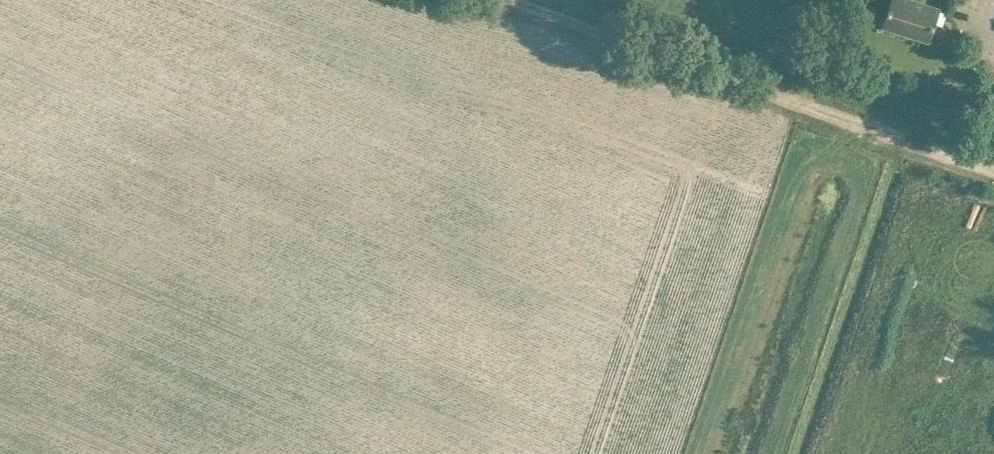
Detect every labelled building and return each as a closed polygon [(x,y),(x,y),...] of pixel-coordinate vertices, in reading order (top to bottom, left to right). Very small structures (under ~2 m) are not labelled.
[(885,25),(930,40),(940,9),(913,0),(893,0),(885,25)]
